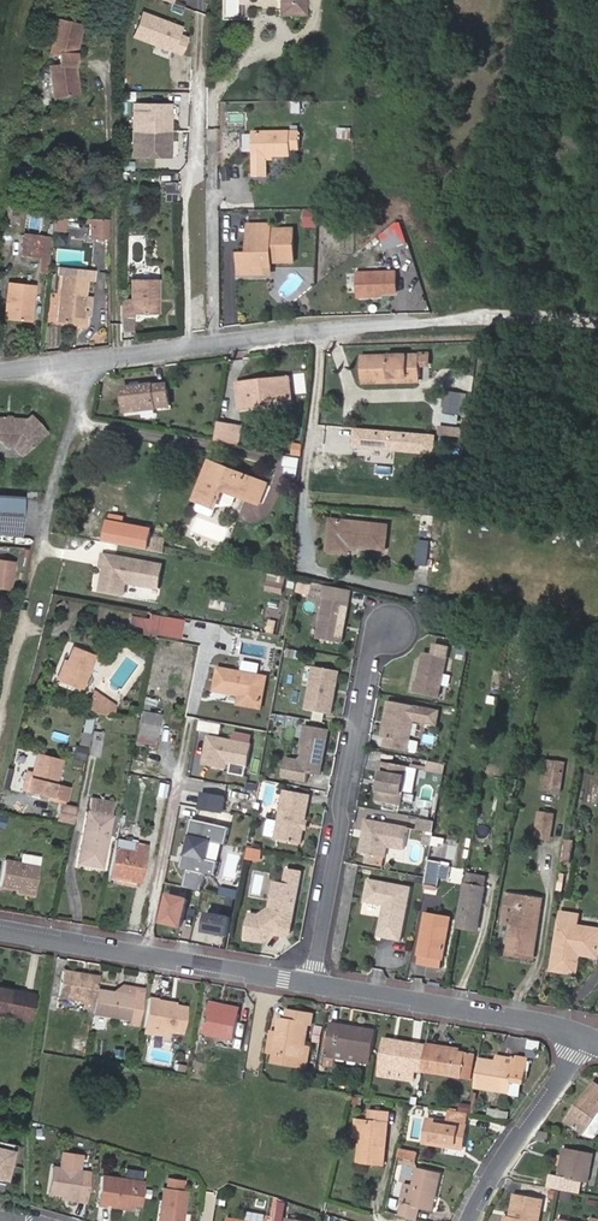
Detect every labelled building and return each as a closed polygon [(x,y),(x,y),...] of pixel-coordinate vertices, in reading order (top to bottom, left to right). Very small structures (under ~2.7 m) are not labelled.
[(281,8),(306,8),(306,0),(281,0),(281,8)] [(176,27),(141,12),(131,36),(175,54),(182,38),(173,34),(176,27)] [(79,21),(56,17),(50,49),(59,51),(57,62),(49,63),(53,94),(76,91),(72,60),(73,51),(79,21)] [(140,157),(140,114),(140,108),(132,109),(131,157),(140,157)] [(155,149),(155,108),(140,108),(140,114),(140,157),(155,158),(155,149)] [(166,158),(166,108),(155,108),(155,149),(155,158),(166,158)] [(339,137),(353,138),(354,129),(340,129),(339,137)] [(301,137),(254,137),(254,162),(254,185),(268,185),(268,162),(292,162),(292,155),(301,155),(301,137)] [(178,201),(178,183),(165,183),(165,201),(178,201)] [(21,205),(8,203),(7,214),(12,215),(12,211),(20,212),(21,205)] [(12,215),(7,214),(6,222),(19,224),(20,212),(12,211),(12,215)] [(320,230),(320,216),(306,216),(306,230),(320,230)] [(67,232),(69,218),(56,217),(55,231),(67,232)] [(94,237),(109,238),(110,219),(95,219),(94,237)] [(387,256),(405,247),(396,228),(378,236),(387,256)] [(267,273),(268,231),(251,231),(251,249),(256,249),(256,258),(250,258),(242,258),(242,280),(257,280),(257,273),(265,273),(267,273)] [(273,231),(268,231),(267,273),(273,273),(273,268),(296,268),(296,235),(273,236),(273,231)] [(38,237),(22,235),(20,253),(37,254),(38,237)] [(51,238),(38,237),(37,254),(41,254),(40,271),(49,272),(51,238)] [(23,270),(22,282),(31,283),(32,271),(23,270)] [(61,270),(60,277),(65,277),(88,280),(96,281),(96,273),(61,270)] [(85,316),(86,300),(88,280),(65,277),(60,323),(88,326),(90,317),(85,316)] [(131,299),(119,299),(119,319),(132,318),(132,315),(141,315),(141,307),(140,280),(131,280),(131,299)] [(154,280),(140,280),(141,307),(141,315),(155,315),(155,307),(154,280)] [(375,303),(381,303),(396,304),(398,284),(360,283),(359,305),(374,306),(375,303)] [(12,285),(8,322),(32,325),(36,288),(12,285)] [(132,318),(119,319),(119,333),(132,333),(132,318)] [(420,355),(420,369),(434,369),(433,352),(419,353),(420,355)] [(391,378),(421,377),(420,369),(420,355),(362,358),(363,384),(391,383),(391,378)] [(242,410),(271,407),(270,402),(292,399),(289,379),(250,383),(250,388),(240,389),(242,410)] [(123,390),(127,412),(170,406),(167,385),(123,390)] [(458,425),(463,392),(448,390),(444,424),(440,424),(439,435),(462,437),(463,426),(458,425)] [(0,417),(0,440),(3,443),(12,444),(21,453),(44,431),(30,415),(25,419),(0,417)] [(234,425),(219,422),(216,442),(230,444),(234,425)] [(230,444),(237,446),(241,426),(234,425),(230,444)] [(303,445),(295,444),(294,454),(302,455),(303,445)] [(201,502),(218,508),(225,490),(259,504),(266,485),(212,464),(198,500),(201,502)] [(0,494),(0,530),(19,532),(21,496),(0,494)] [(218,508),(201,502),(198,511),(214,517),(218,508)] [(422,514),(416,568),(429,569),(432,539),(434,515),(422,514)] [(429,569),(438,570),(443,516),(434,515),(432,539),(429,569)] [(328,552),(349,554),(350,546),(385,550),(388,526),(332,521),(328,552)] [(151,536),(149,550),(163,553),(166,538),(151,536)] [(164,566),(105,555),(103,566),(107,566),(102,589),(125,594),(127,583),(159,589),(164,566)] [(0,560),(0,588),(11,589),(14,562),(0,560)] [(285,578),(270,575),(268,589),(282,591),(285,578)] [(312,595),(323,597),(325,585),(314,583),(312,595)] [(323,597),(325,598),(318,639),(342,643),(350,602),(338,600),(340,588),(325,585),(323,597)] [(155,633),(159,614),(149,612),(148,617),(130,614),(127,629),(155,635),(155,633)] [(183,619),(159,614),(155,633),(179,637),(183,619)] [(62,682),(83,691),(97,656),(75,647),(69,663),(68,666),(62,680),(62,682)] [(448,657),(425,653),(419,683),(417,683),(415,694),(440,698),(448,657)] [(62,680),(68,666),(69,663),(64,660),(57,679),(62,680)] [(315,667),(307,710),(332,715),(340,671),(315,667)] [(262,709),(267,678),(219,669),(215,692),(240,696),(238,705),(262,709)] [(97,710),(100,693),(93,688),(89,697),(87,708),(97,710)] [(113,711),(114,703),(100,693),(97,710),(107,712),(107,710),(113,711)] [(417,706),(390,701),(383,738),(387,738),(385,747),(408,751),(415,716),(417,706)] [(439,710),(417,706),(415,716),(421,718),(420,721),(436,724),(439,710)] [(138,734),(156,737),(160,715),(143,712),(138,734)] [(94,716),(86,715),(82,733),(81,732),(79,744),(88,745),(94,716)] [(329,730),(306,725),(298,771),(321,775),(329,730)] [(97,756),(101,738),(91,736),(88,754),(97,756)] [(210,737),(204,764),(227,769),(228,764),(229,760),(233,761),(232,765),(247,767),(252,745),(210,737)] [(71,753),(81,759),(85,751),(75,745),(71,753)] [(27,756),(17,753),(14,765),(24,767),(27,756)] [(38,754),(33,772),(28,792),(65,802),(68,788),(55,785),(61,760),(38,754)] [(408,766),(382,761),(379,772),(383,773),(380,790),(378,801),(401,805),(403,790),(408,766)] [(564,765),(547,762),(543,790),(560,793),(564,765)] [(418,768),(408,766),(403,790),(414,792),(418,768)] [(486,766),(485,773),(498,775),(499,767),(486,766)] [(13,770),(8,769),(3,787),(8,789),(13,770)] [(28,792),(33,772),(27,771),(22,790),(28,792)] [(166,798),(169,785),(158,783),(156,797),(166,798)] [(311,795),(285,790),(277,839),(302,844),(311,795)] [(194,852),(226,858),(232,826),(212,821),(214,810),(227,812),(229,803),(204,798),(194,852)] [(113,803),(91,799),(79,863),(101,867),(113,803)] [(58,822),(73,825),(77,807),(61,805),(58,822)] [(536,838),(550,840),(554,816),(539,814),(536,838)] [(415,818),(414,829),(422,830),(420,844),(429,845),(433,820),(415,818)] [(409,828),(367,820),(362,853),(386,857),(388,846),(405,849),(409,828)] [(497,824),(479,821),(475,843),(494,846),(497,824)] [(11,845),(18,846),(20,835),(13,834),(11,845)] [(442,846),(443,838),(431,836),(430,844),(442,846)] [(575,841),(566,839),(562,863),(571,864),(575,841)] [(111,876),(141,883),(148,846),(117,840),(111,876)] [(455,859),(457,842),(447,841),(445,858),(455,859)] [(261,851),(250,849),(249,858),(259,860),(261,851)] [(443,863),(430,860),(425,886),(438,888),(443,863)] [(18,889),(35,892),(39,867),(5,861),(0,886),(18,889)] [(251,911),(246,939),(266,942),(276,936),(287,937),(291,935),(303,870),(289,867),(286,881),(282,881),(281,888),(274,893),(271,905),(260,913),(251,911)] [(458,929),(477,932),(485,887),(483,887),(484,879),(468,875),(458,929)] [(219,891),(236,894),(238,881),(221,878),(219,891)] [(276,879),(274,893),(281,888),(282,881),(276,879)] [(413,887),(369,879),(365,902),(385,905),(379,936),(403,941),(413,887)] [(510,950),(535,953),(542,901),(508,896),(504,924),(513,926),(510,950)] [(577,974),(580,954),(597,957),(597,930),(578,927),(580,916),(561,913),(553,970),(577,974)] [(228,938),(232,918),(208,914),(205,934),(228,938)] [(420,956),(443,960),(451,919),(428,914),(420,956)] [(534,959),(535,953),(510,950),(509,955),(534,959)] [(441,969),(443,960),(420,956),(418,965),(441,969)] [(96,989),(98,977),(63,971),(59,996),(94,1002),(96,989)] [(28,1018),(32,995),(0,989),(0,1012),(28,1018)] [(94,1002),(93,1013),(130,1019),(129,1022),(139,1024),(144,992),(134,991),(133,996),(96,989),(94,1002)] [(187,1007),(148,1000),(143,1032),(168,1036),(169,1030),(183,1032),(187,1007)] [(210,1008),(240,1014),(241,1010),(211,1004),(210,1008)] [(233,1048),(240,1014),(210,1008),(203,1042),(233,1048)] [(314,1013),(287,1009),(286,1018),(280,1017),(278,1033),(274,1053),(273,1062),(301,1066),(308,1023),(312,1023),(314,1013)] [(372,1057),(376,1030),(331,1024),(327,1050),(328,1050),(327,1056),(370,1062),(371,1057),(372,1057)] [(274,1053),(278,1033),(272,1032),(269,1052),(274,1053)] [(75,1036),(73,1049),(83,1050),(85,1038),(75,1036)] [(424,1064),(427,1046),(412,1044),(411,1050),(393,1047),(394,1041),(385,1039),(384,1048),(382,1056),(378,1074),(415,1080),(418,1063),(424,1064)] [(411,1050),(412,1044),(394,1041),(393,1047),(411,1050)] [(467,1053),(427,1046),(424,1064),(423,1071),(463,1078),(467,1053)] [(476,1054),(467,1053),(463,1078),(472,1079),(476,1054)] [(480,1060),(475,1087),(511,1093),(513,1080),(525,1083),(529,1059),(517,1057),(517,1059),(498,1056),(498,1062),(480,1060)] [(570,1124),(584,1134),(597,1115),(597,1086),(595,1084),(578,1107),(581,1109),(570,1124)] [(567,1121),(570,1124),(581,1109),(578,1107),(567,1121)] [(488,1117),(508,1120),(510,1112),(490,1109),(488,1117)] [(469,1114),(449,1111),(447,1122),(429,1119),(425,1143),(464,1149),(469,1114)] [(389,1113),(371,1112),(370,1122),(363,1121),(361,1139),(359,1163),(385,1165),(389,1113)] [(363,1121),(355,1120),(354,1138),(361,1139),(363,1121)] [(550,1133),(540,1131),(539,1141),(548,1144),(550,1133)] [(0,1140),(0,1182),(1,1182),(11,1143),(0,1140)] [(559,1174),(563,1175),(569,1149),(564,1148),(559,1174)] [(400,1149),(398,1157),(409,1159),(416,1161),(418,1153),(400,1149)] [(569,1149),(563,1175),(562,1178),(588,1183),(594,1153),(569,1149)] [(77,1200),(86,1202),(89,1185),(91,1173),(79,1171),(81,1155),(63,1152),(60,1169),(53,1168),(50,1192),(61,1194),(78,1197),(77,1200)] [(416,1220),(417,1220),(420,1209),(433,1211),(442,1173),(419,1167),(414,1185),(405,1183),(400,1204),(402,1205),(400,1216),(416,1220)] [(131,1204),(140,1205),(143,1182),(101,1176),(97,1204),(126,1208),(126,1203),(131,1204)] [(586,1195),(588,1183),(562,1178),(552,1176),(550,1188),(586,1195)] [(159,1220),(182,1220),(186,1190),(182,1190),(182,1181),(169,1179),(168,1188),(164,1187),(159,1220)] [(517,1218),(521,1195),(515,1194),(511,1217),(517,1218)] [(510,1220),(540,1220),(543,1200),(521,1195),(517,1218),(511,1217),(510,1220)]
